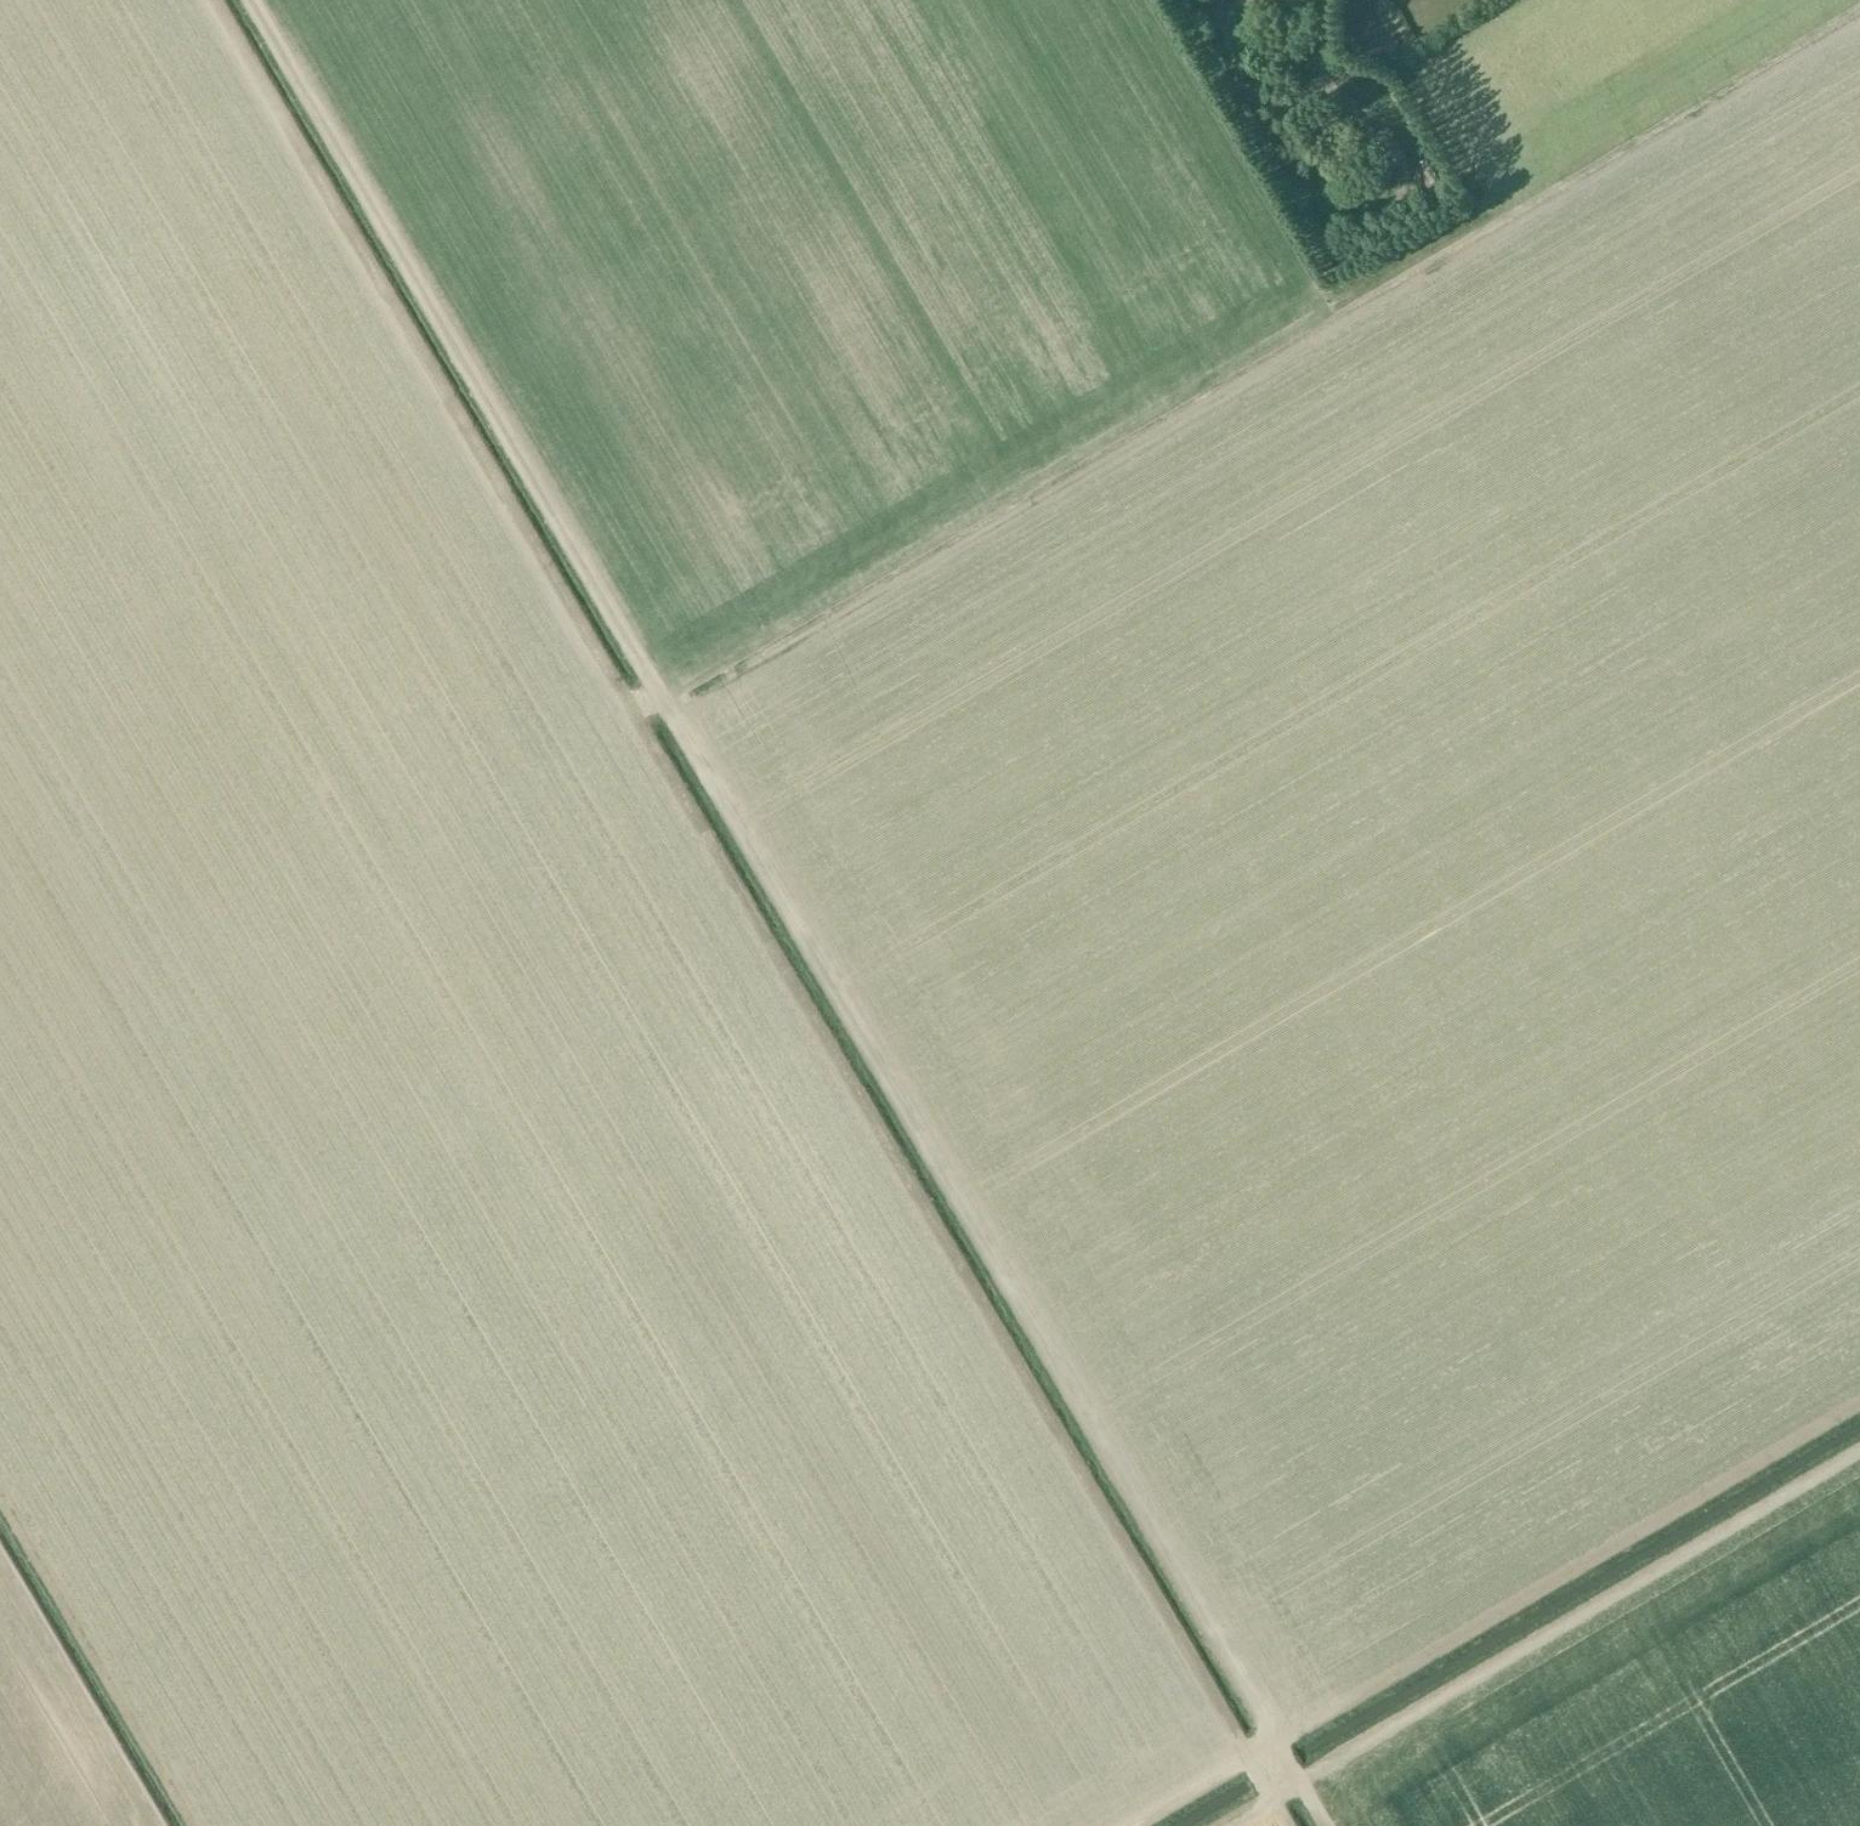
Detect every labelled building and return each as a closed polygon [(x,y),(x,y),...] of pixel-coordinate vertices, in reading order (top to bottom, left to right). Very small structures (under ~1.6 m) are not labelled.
[(1226,0),(1214,0),(1210,6),(1216,10),(1226,9),(1230,3),(1226,0)]
